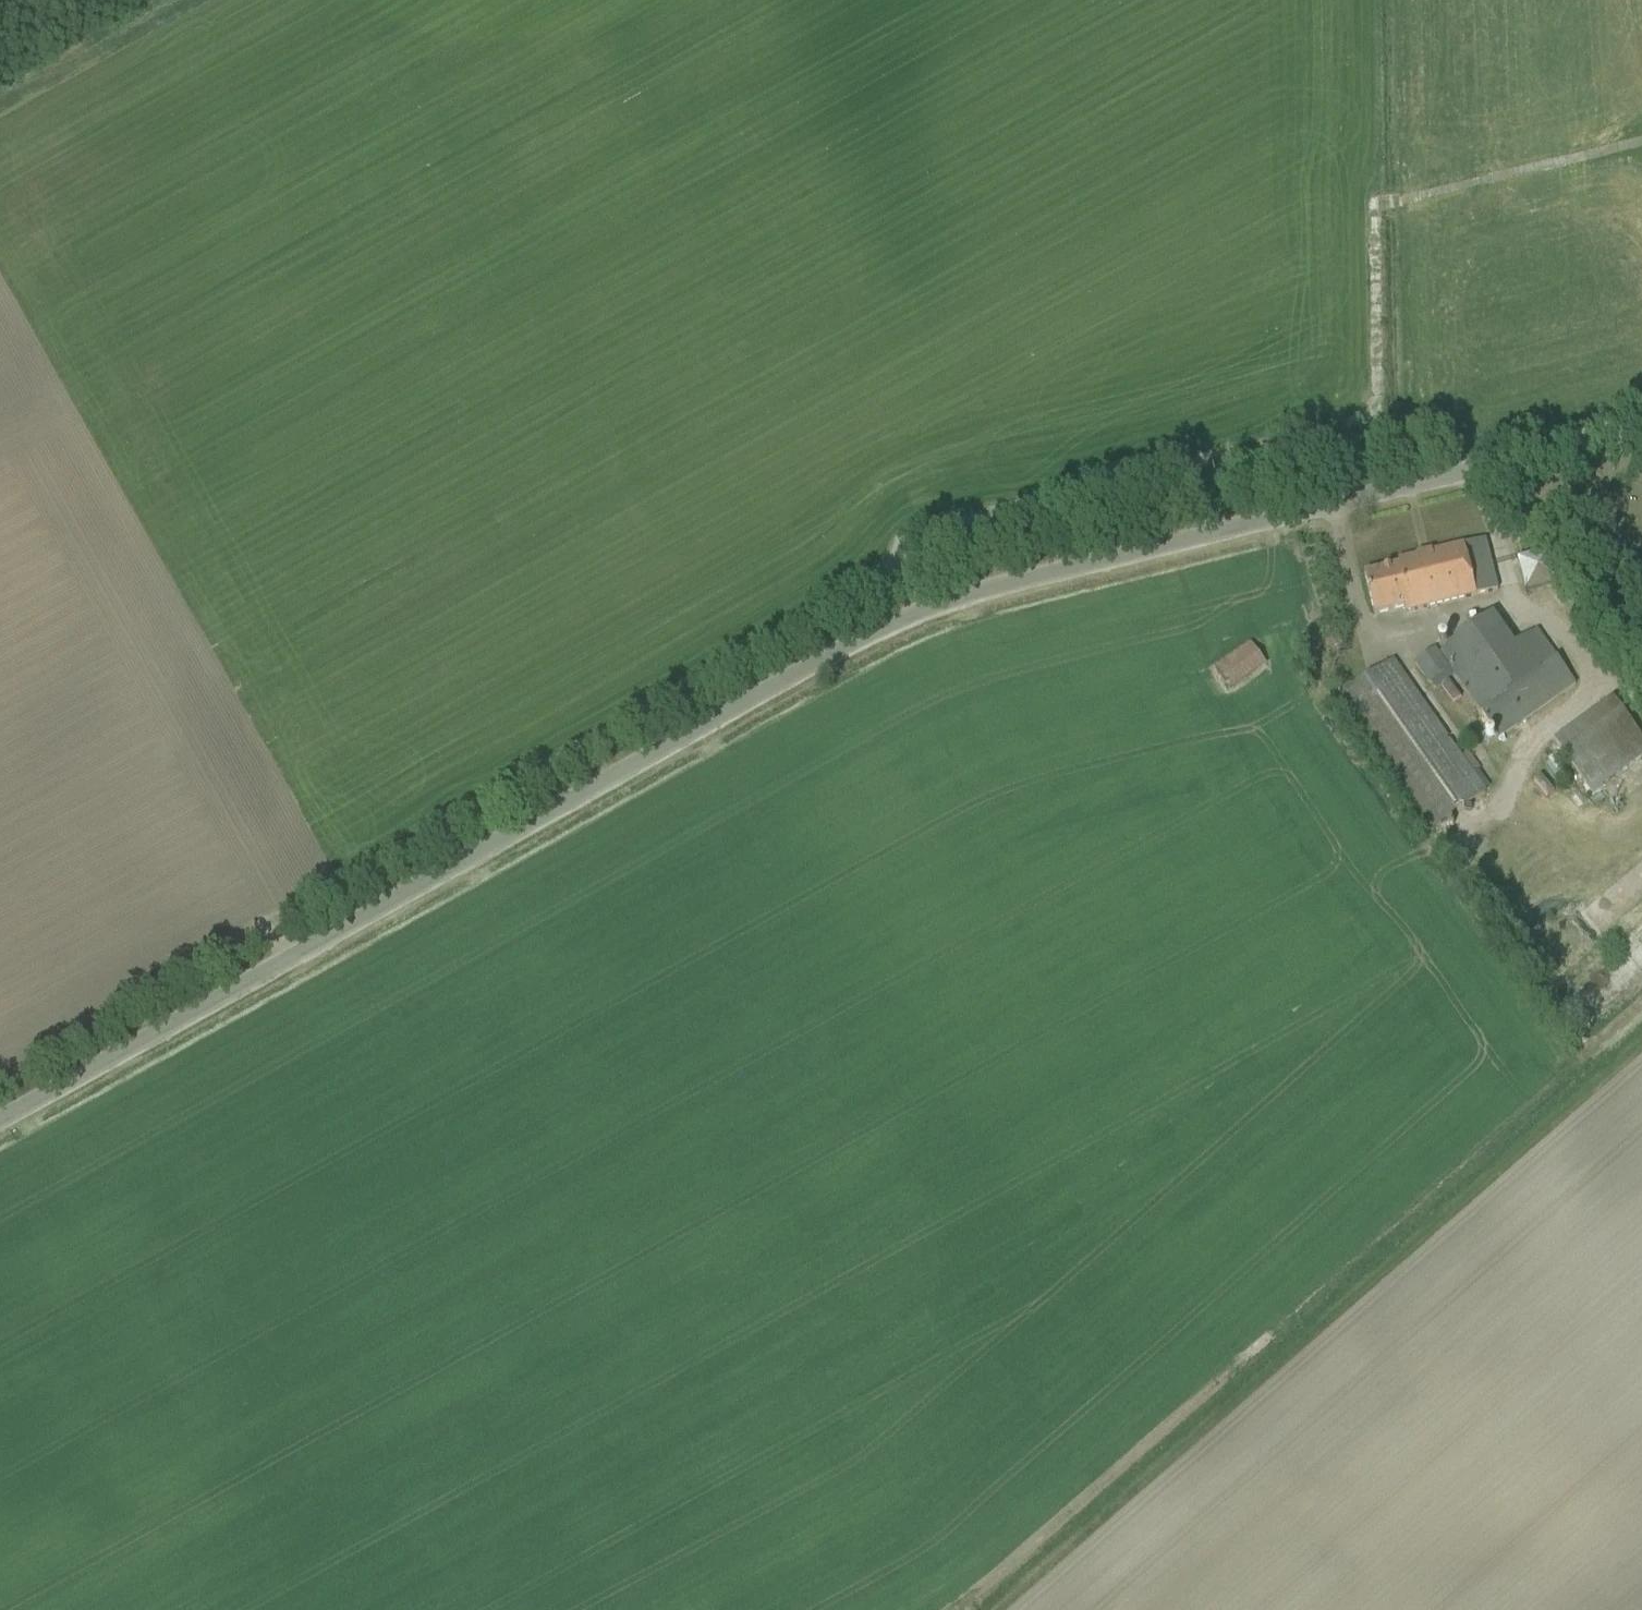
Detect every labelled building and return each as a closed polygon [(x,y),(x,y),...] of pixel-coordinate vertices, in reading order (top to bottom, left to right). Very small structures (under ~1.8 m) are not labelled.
[(1398,561),(1399,566),(1364,575),(1374,615),(1404,608),(1405,613),(1497,590),(1485,540),(1398,561)] [(1550,553),(1518,561),(1526,593),(1559,585),(1550,553)] [(1439,653),(1500,739),(1576,685),(1536,629),(1511,647),(1490,617),(1439,653)] [(1215,668),(1230,690),(1266,665),(1251,643),(1215,668)] [(1415,664),(1429,685),(1430,684),(1434,690),(1454,676),(1435,650),(1415,664)] [(1335,700),(1428,833),(1486,793),(1493,788),(1467,752),(1461,757),(1393,661),(1335,700)] [(1591,795),(1641,758),(1641,742),(1610,699),(1552,741),(1591,795)]
